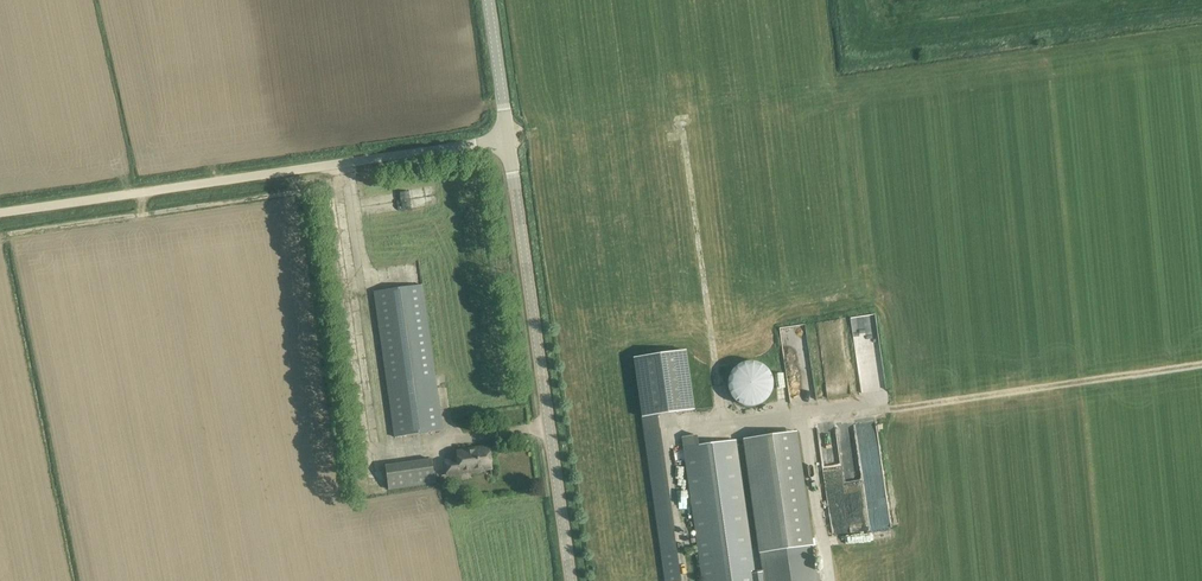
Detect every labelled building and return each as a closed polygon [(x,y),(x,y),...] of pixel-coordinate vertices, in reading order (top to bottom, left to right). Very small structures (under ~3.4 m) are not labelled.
[(435,187),(420,189),(421,205),(436,203),(435,187)] [(406,201),(420,198),(418,189),(405,192),(406,201)] [(409,283),(420,282),(419,269),(409,270),(409,283)] [(443,431),(422,285),(374,292),(394,438),(443,431)] [(886,389),(877,314),(851,317),(858,371),(848,372),(851,394),(886,389)] [(817,322),(818,335),(835,333),(837,344),(844,343),(841,319),(817,322)] [(634,358),(642,417),(694,410),(685,351),(634,358)] [(762,365),(753,362),(743,363),(735,367),(729,375),(728,385),(730,394),(735,401),(742,406),(748,407),(755,407),(762,404),(769,397),(773,389),(773,380),(769,371),(762,365)] [(699,444),(697,436),(684,438),(704,580),(818,580),(796,430),(745,438),(764,570),(754,571),(735,439),(699,444)] [(491,468),(488,448),(457,452),(458,460),(445,461),(448,476),(461,474),(461,473),(491,468)] [(435,485),(432,461),(385,467),(389,491),(435,485)] [(882,539),(893,538),(892,530),(881,531),(882,539)] [(666,580),(681,580),(677,555),(662,558),(666,580)]
